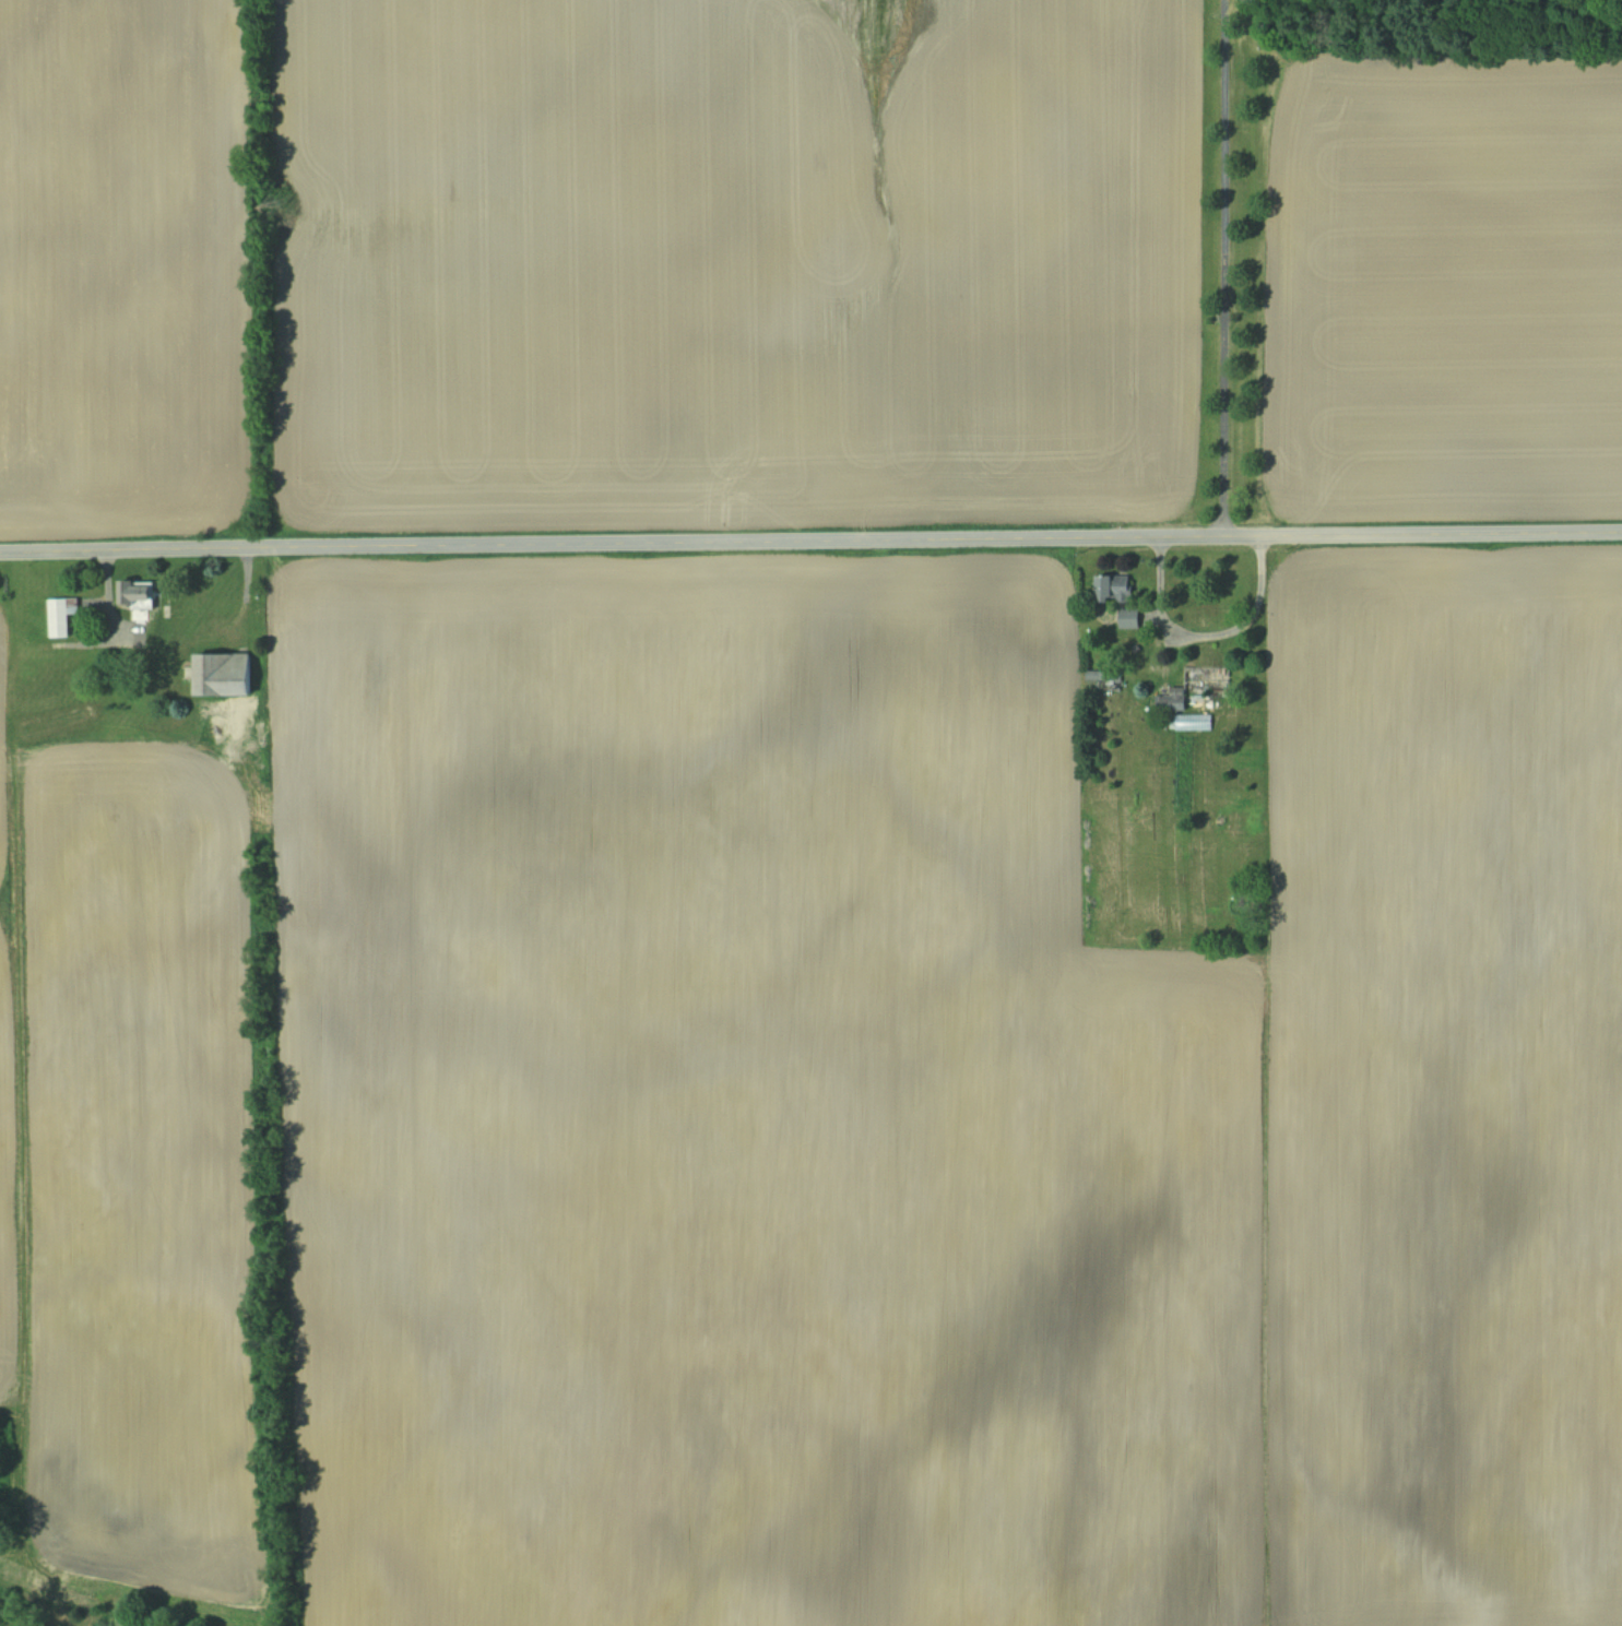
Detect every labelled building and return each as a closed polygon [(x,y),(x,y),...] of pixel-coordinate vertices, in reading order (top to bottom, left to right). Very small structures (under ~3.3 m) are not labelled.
[(1131,604),(1131,577),(1098,577),(1098,604),(1131,604)] [(155,583),(120,583),(120,610),(155,610),(155,583)] [(69,639),(69,616),(78,615),(78,600),(50,600),(50,640),(69,639)] [(1140,630),(1140,610),(1120,610),(1120,630),(1140,630)] [(196,698),(253,698),(252,656),(196,657),(196,698)] [(1107,672),(1086,672),(1086,682),(1107,682),(1107,672)] [(1157,714),(1186,714),(1186,689),(1171,689),(1171,698),(1157,698),(1157,714)] [(1212,733),(1212,717),(1174,717),(1174,733),(1212,733)]
